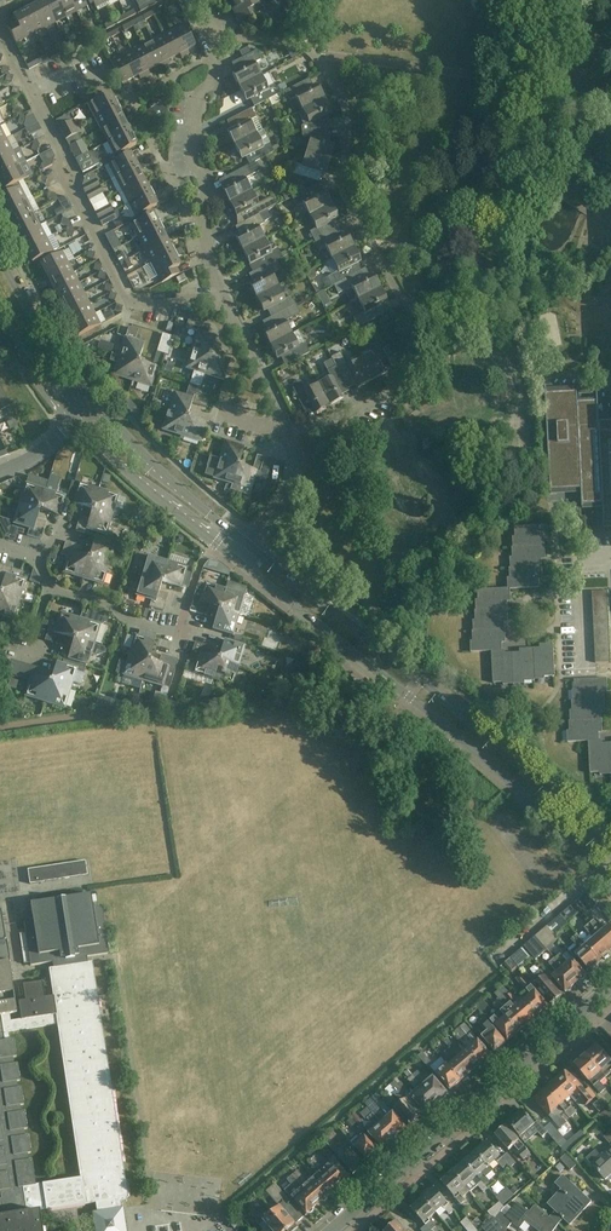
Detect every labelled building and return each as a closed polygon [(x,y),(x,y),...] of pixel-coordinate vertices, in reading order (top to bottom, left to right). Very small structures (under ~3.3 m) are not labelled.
[(34,7),(45,29),(56,23),(44,0),(39,0),(38,0),(40,4),(34,7)] [(56,23),(66,18),(57,0),(44,0),(56,23)] [(66,18),(77,13),(70,0),(57,0),(66,18)] [(77,13),(87,7),(84,0),(70,0),(77,13)] [(105,0),(91,0),(95,8),(106,3),(105,0)] [(156,4),(154,0),(146,4),(148,8),(156,4)] [(239,15),(246,11),(250,18),(260,12),(256,5),(266,0),(232,0),(239,15)] [(164,6),(166,10),(174,6),(172,2),(164,6)] [(148,8),(146,4),(138,8),(141,12),(148,8)] [(27,6),(22,9),(35,34),(45,29),(34,7),(29,10),(27,6)] [(13,18),(15,22),(7,27),(16,44),(35,34),(22,9),(17,11),(19,15),(13,18)] [(161,13),(159,9),(151,13),(153,17),(161,13)] [(136,15),(133,11),(126,15),(128,19),(136,15)] [(153,17),(151,13),(143,17),(145,21),(153,17)] [(128,19),(126,15),(118,19),(120,23),(128,19)] [(138,19),(130,23),(132,28),(140,24),(138,19)] [(104,26),(107,30),(115,26),(112,22),(104,26)] [(132,28),(130,23),(122,27),(124,32),(132,28)] [(184,25),(173,30),(186,56),(191,53),(189,50),(195,47),(184,25)] [(90,33),(93,37),(101,33),(98,29),(90,33)] [(117,30),(109,34),(112,38),(120,34),(117,30)] [(186,56),(173,30),(163,36),(174,58),(179,55),(181,58),(186,56)] [(112,38),(109,34),(102,38),(104,42),(112,38)] [(85,36),(77,40),(80,44),(88,40),(85,36)] [(174,58),(163,36),(152,41),(165,66),(170,64),(168,60),(174,58)] [(80,44),(77,40),(70,44),(72,48),(80,44)] [(165,66),(152,41),(142,46),(153,68),(159,65),(161,69),(165,66)] [(64,46),(57,50),(59,55),(67,51),(64,46)] [(153,68),(142,46),(132,52),(145,77),(150,75),(148,71),(153,68)] [(233,74),(239,88),(261,76),(255,64),(261,61),(256,51),(251,54),(248,49),(240,53),(247,67),(233,74)] [(59,55),(57,50),(49,55),(51,59),(59,55)] [(145,77),(132,52),(121,57),(133,79),(138,76),(140,80),(145,77)] [(36,61),(38,66),(46,62),(44,57),(36,61)] [(133,79),(121,57),(111,63),(124,88),(129,85),(127,82),(133,79)] [(1,73),(7,75),(9,69),(3,67),(1,73)] [(5,81),(11,83),(14,77),(7,75),(5,81)] [(261,76),(239,88),(246,101),(260,94),(265,102),(279,95),(274,86),(268,89),(261,76)] [(296,98),(303,110),(324,99),(317,86),(307,91),(303,83),(285,92),(290,101),(296,98)] [(11,93),(18,95),(20,89),(13,87),(11,93)] [(88,104),(94,117),(118,105),(116,100),(113,102),(109,94),(109,93),(88,104)] [(301,127),(302,132),(318,131),(317,120),(331,112),(324,99),(303,110),(309,123),(301,127)] [(94,117),(101,130),(122,119),(118,111),(121,110),(118,105),(94,117)] [(21,109),(14,107),(12,113),(19,116),(19,117),(24,115),(21,109)] [(228,132),(235,145),(256,134),(249,121),(256,118),(252,109),(237,116),(242,125),(228,132)] [(26,120),(24,115),(19,117),(20,118),(18,124),(24,126),(26,120)] [(101,130),(108,143),(132,131),(129,126),(126,127),(122,119),(101,130)] [(59,128),(62,134),(75,127),(72,121),(59,128)] [(75,127),(62,134),(66,141),(79,134),(75,127)] [(256,134),(235,145),(241,159),(256,151),(260,160),(280,150),(278,145),(272,148),(269,144),(270,143),(264,130),(256,134)] [(132,131),(108,143),(115,157),(136,146),(136,145),(135,145),(131,137),(134,136),(132,131)] [(310,139),(306,153),(330,160),(334,146),(319,141),(318,131),(302,132),(302,137),(310,139)] [(34,135),(28,133),(26,139),(32,141),(33,143),(37,140),(34,135)] [(13,153),(7,140),(0,143),(0,160),(13,153)] [(40,146),(37,140),(33,143),(33,144),(31,150),(38,152),(40,146)] [(88,154),(89,153),(85,147),(82,140),(69,147),(73,154),(76,160),(88,154)] [(92,153),(92,152),(88,154),(90,159),(97,161),(99,155),(92,153)] [(20,166),(13,153),(0,160),(0,176),(20,166)] [(330,160),(306,153),(302,167),(295,165),(292,174),(307,179),(310,170),(325,174),(330,160)] [(110,181),(115,178),(139,166),(136,161),(134,162),(129,155),(130,155),(129,154),(103,167),(110,181)] [(55,158),(43,164),(41,165),(44,170),(52,165),(55,158)] [(262,171),(257,163),(248,168),(247,167),(233,174),(237,183),(223,190),(230,203),(251,192),(244,180),(262,171)] [(0,176),(0,182),(1,182),(5,189),(5,190),(27,179),(20,166),(0,176)] [(115,178),(122,191),(143,180),(139,172),(141,171),(139,166),(115,178)] [(82,187),(86,194),(99,187),(95,180),(92,173),(85,177),(82,187)] [(39,183),(45,185),(47,179),(41,177),(39,183)] [(122,191),(128,204),(152,192),(150,187),(147,188),(143,180),(122,191)] [(5,211),(27,200),(20,187),(0,197),(0,204),(1,203),(5,211)] [(99,187),(86,194),(89,201),(103,194),(99,187)] [(303,204),(309,217),(331,205),(324,192),(310,199),(306,191),(291,198),(296,207),(303,204)] [(152,192),(128,204),(135,217),(157,206),(156,206),(152,198),(155,197),(152,192)] [(257,205),(251,192),(230,203),(237,216),(251,209),(255,217),(268,210),(277,206),(274,200),(270,199),(257,205)] [(55,195),(49,193),(47,199),(53,201),(54,202),(58,200),(55,195)] [(66,196),(59,200),(62,207),(65,213),(72,209),(66,196)] [(7,221),(9,226),(33,213),(27,200),(5,211),(10,219),(7,221)] [(61,206),(58,200),(54,202),(55,204),(53,210),(59,212),(61,206)] [(310,232),(314,241),(328,234),(324,226),(338,218),(331,205),(309,217),(316,229),(310,232)] [(95,213),(99,220),(112,213),(109,206),(95,213)] [(272,217),(268,210),(255,217),(246,222),(250,230),(236,238),(243,251),(264,240),(257,227),(264,223),(263,222),(272,217)] [(15,229),(19,237),(40,226),(33,213),(9,226),(12,231),(15,229)] [(112,213),(99,220),(102,227),(116,220),(112,213)] [(132,224),(139,238),(162,226),(159,221),(156,222),(152,215),(153,214),(152,214),(132,224)] [(69,221),(62,219),(60,225),(67,227),(67,228),(72,226),(69,221)] [(20,246),(23,251),(47,239),(40,226),(19,237),(23,245),(20,246)] [(74,231),(72,226),(67,228),(68,229),(66,236),(72,238),(74,231)] [(139,238),(146,250),(165,240),(161,232),(164,231),(162,226),(139,238)] [(111,235),(115,243),(119,241),(115,233),(111,235)] [(325,247),(331,260),(353,248),(347,235),(332,242),(328,234),(314,241),(319,250),(325,247)] [(47,239),(23,251),(25,256),(28,255),(32,263),(53,252),(47,239)] [(146,250),(152,263),(175,252),(172,247),(170,248),(165,240),(146,250)] [(268,265),(273,262),(282,258),(277,248),(270,252),(264,240),(243,251),(250,264),(264,257),(268,265)] [(91,246),(85,244),(83,250),(89,252),(91,246)] [(327,286),(328,288),(350,277),(346,269),(360,261),(353,248),(331,260),(338,272),(327,278),(331,285),(327,286)] [(43,269),(46,274),(68,263),(63,252),(37,265),(40,270),(43,269)] [(95,254),(89,252),(87,258),(93,260),(95,254)] [(124,252),(120,254),(124,262),(128,259),(124,252)] [(175,252),(152,263),(159,276),(158,277),(162,284),(179,274),(176,268),(179,266),(175,258),(178,257),(175,252)] [(132,267),(128,259),(124,262),(128,269),(132,267)] [(250,285),(256,299),(278,288),(271,275),(278,271),(273,262),(268,265),(259,269),(264,278),(250,285)] [(45,282),(48,286),(74,273),(68,263),(46,274),(49,280),(45,282)] [(102,266),(95,264),(93,271),(100,273),(100,272),(102,266)] [(106,274),(100,272),(100,273),(98,279),(104,281),(106,274)] [(54,289),(57,295),(79,283),(74,273),(48,286),(50,291),(54,289)] [(179,284),(181,283),(186,280),(183,275),(176,279),(179,284)] [(352,287),(358,300),(380,289),(373,276),(359,283),(354,275),(350,277),(328,288),(330,291),(335,288),(338,294),(352,287)] [(56,302),(59,307),(84,294),(79,283),(57,295),(60,300),(56,302)] [(112,287),(106,285),(104,291),(110,293),(111,293),(112,287)] [(278,304),(282,312),(295,305),(291,296),(284,300),(278,288),(256,299),(263,312),(278,304)] [(380,289),(358,300),(365,313),(353,319),(358,328),(377,318),(373,310),(387,302),(380,289)] [(117,295),(111,293),(110,293),(108,300),(115,302),(117,295)] [(65,310),(68,315),(90,304),(84,294),(59,307),(61,312),(65,310)] [(67,323),(69,328),(95,314),(90,304),(68,315),(70,321),(67,323)] [(121,314),(122,312),(123,307),(117,305),(115,312),(121,314)] [(263,333),(270,346),(292,335),(285,321),(300,314),(295,305),(282,312),(273,317),(278,325),(263,333)] [(95,314),(69,328),(72,332),(75,330),(78,336),(100,325),(95,314)] [(200,324),(188,321),(186,328),(198,332),(200,324)] [(129,328),(120,356),(137,362),(139,361),(144,344),(135,341),(138,331),(129,328)] [(208,335),(203,333),(198,332),(193,347),(189,346),(188,349),(209,356),(210,355),(211,354),(217,337),(208,335)] [(292,335),(270,346),(277,359),(291,352),(296,360),(309,353),(298,332),(292,335)] [(157,352),(164,354),(167,355),(171,344),(169,343),(171,337),(163,334),(157,352)] [(372,354),(360,361),(371,382),(384,375),(377,361),(385,357),(388,364),(395,360),(389,347),(382,351),(378,343),(369,347),(372,354)] [(209,356),(188,349),(188,352),(191,353),(186,369),(197,372),(196,376),(194,375),(191,386),(200,389),(205,375),(210,358),(211,357),(210,355),(209,356)] [(331,358),(336,367),(343,381),(347,379),(346,377),(350,375),(358,389),(371,382),(360,361),(347,367),(340,353),(331,358)] [(114,375),(133,381),(138,364),(137,362),(120,356),(119,357),(112,354),(110,361),(117,363),(114,375)] [(213,356),(211,357),(210,358),(205,375),(223,381),(229,362),(213,356)] [(161,364),(154,362),(152,367),(140,363),(138,364),(133,381),(151,387),(157,368),(160,369),(161,364)] [(331,378),(318,385),(329,406),(342,400),(335,385),(343,381),(336,367),(327,372),(331,378)] [(200,389),(191,386),(190,385),(186,397),(174,393),(169,411),(186,417),(186,416),(188,416),(192,403),(197,405),(199,398),(198,397),(200,389)] [(329,406),(318,385),(306,391),(302,385),(293,390),(300,404),(308,399),(316,413),(329,406)] [(4,409),(11,406),(0,386),(0,401),(4,409)] [(545,387),(546,394),(551,494),(552,494),(551,491),(581,489),(581,490),(582,493),(582,508),(583,508),(583,505),(602,504),(603,508),(604,528),(604,525),(610,524),(610,421),(608,422),(599,422),(598,401),(597,401),(597,402),(588,403),(579,403),(578,403),(577,392),(576,392),(576,393),(567,393),(561,394),(546,394),(546,392),(546,389),(546,387),(545,387)] [(13,412),(18,423),(24,421),(19,410),(13,412)] [(168,412),(165,410),(164,413),(168,414),(162,430),(181,436),(187,419),(186,416),(186,417),(169,411),(168,412)] [(426,411),(422,413),(426,420),(430,417),(426,411)] [(189,418),(187,419),(181,436),(200,442),(206,423),(189,418)] [(405,424),(409,431),(413,428),(409,422),(405,424)] [(225,441),(222,453),(219,460),(237,465),(239,464),(244,447),(225,441)] [(8,455),(6,450),(0,453),(0,459),(8,455)] [(264,458),(263,462),(261,467),(254,465),(252,470),(240,466),(238,467),(232,485),(230,491),(249,497),(255,478),(265,481),(269,472),(272,460),(264,458)] [(219,462),(213,479),(229,484),(228,486),(226,486),(224,492),(230,493),(230,491),(232,485),(238,467),(237,465),(219,460),(216,459),(215,461),(219,462)] [(72,482),(70,488),(65,503),(73,506),(73,504),(90,509),(92,509),(93,508),(98,490),(81,485),(83,477),(76,475),(74,483),(72,482)] [(29,476),(26,485),(20,505),(37,510),(38,511),(41,510),(40,509),(46,491),(49,482),(29,476)] [(118,496),(98,490),(93,508),(92,509),(93,511),(95,510),(112,516),(118,496)] [(65,497),(46,491),(40,509),(41,510),(41,512),(59,517),(65,497)] [(126,492),(125,504),(132,505),(133,493),(126,492)] [(27,536),(41,540),(43,533),(34,530),(35,525),(37,520),(39,513),(38,511),(37,510),(20,505),(14,524),(29,529),(27,536)] [(95,510),(93,511),(91,512),(89,519),(88,524),(86,529),(106,535),(112,516),(95,510)] [(80,516),(78,521),(88,524),(89,519),(80,516)] [(88,524),(78,521),(77,526),(86,529),(88,524)] [(44,528),(35,525),(34,530),(43,533),(44,528)] [(86,529),(77,526),(75,531),(85,534),(86,529)] [(516,538),(517,548),(545,547),(544,537),(548,537),(547,526),(515,528),(515,538),(513,538),(513,539),(516,538)] [(95,540),(92,550),(89,557),(90,559),(91,560),(109,565),(115,546),(95,540)] [(87,558),(80,556),(74,555),(70,553),(72,544),(65,542),(61,555),(68,558),(63,573),(83,579),(89,561),(88,560),(87,558)] [(83,547),(77,545),(74,555),(80,556),(83,547)] [(514,559),(514,568),(542,567),(542,557),(545,557),(545,547),(517,548),(512,548),(512,558),(510,558),(510,559),(514,559)] [(148,556),(142,577),(160,582),(160,583),(163,582),(162,580),(167,562),(148,556)] [(91,560),(90,559),(88,560),(89,561),(83,579),(103,585),(109,565),(91,560)] [(192,574),(186,572),(187,568),(167,562),(162,580),(163,582),(164,583),(181,588),(182,586),(188,588),(192,574)] [(20,599),(25,581),(21,579),(23,572),(0,565),(0,573),(5,575),(4,580),(2,585),(0,592),(1,594),(20,599)] [(542,567),(514,568),(509,569),(510,579),(507,579),(511,579),(512,589),(510,589),(510,590),(539,588),(539,578),(543,578),(542,567)] [(149,607),(163,612),(165,605),(156,602),(158,597),(159,592),(161,585),(160,583),(160,582),(142,577),(136,596),(151,600),(149,607)] [(227,582),(225,590),(220,607),(218,608),(219,611),(221,610),(239,616),(247,588),(227,582)] [(205,585),(198,583),(189,611),(196,613),(199,604),(204,606),(209,607),(216,609),(218,608),(220,607),(225,590),(205,584),(205,585)] [(479,601),(480,611),(508,609),(507,600),(511,600),(510,590),(510,589),(478,591),(478,601),(476,601),(476,602),(479,601)] [(593,592),(593,600),(608,599),(607,592),(593,592)] [(1,594),(0,594),(0,616),(13,620),(20,599),(1,594)] [(204,606),(199,604),(196,613),(202,615),(204,606)] [(477,622),(477,631),(505,630),(505,620),(508,620),(508,609),(480,611),(475,611),(475,621),(473,621),(473,622),(477,622)] [(221,610),(219,611),(218,612),(213,629),(233,635),(239,616),(221,610)] [(82,615),(80,620),(75,637),(73,638),(75,641),(77,640),(94,645),(100,626),(106,623),(103,617),(89,612),(87,616),(82,615)] [(60,614),(56,629),(49,627),(44,641),(52,643),(54,634),(59,635),(65,637),(72,639),(73,638),(75,637),(80,620),(60,614)] [(140,630),(138,637),(135,636),(129,656),(147,661),(148,660),(150,660),(155,642),(154,642),(156,635),(140,630)] [(471,653),(492,652),(503,651),(502,641),(506,641),(505,630),(477,631),(472,632),(473,642),(470,642),(474,642),(475,652),(471,652),(471,653)] [(77,640),(75,641),(73,642),(68,659),(88,665),(91,655),(95,656),(105,653),(107,649),(94,645),(77,640)] [(224,640),(221,651),(219,658),(220,659),(221,661),(238,667),(244,647),(224,640)] [(193,674),(213,680),(218,663),(217,661),(216,659),(209,657),(204,655),(199,654),(202,645),(195,642),(191,656),(198,658),(193,674)] [(533,649),(534,677),(544,676),(544,680),(545,680),(545,678),(555,677),(553,644),(542,645),(543,649),(533,649)] [(535,682),(534,677),(533,649),(522,650),(523,653),(513,654),(514,682),(524,681),(524,685),(525,685),(525,682),(535,682)] [(514,685),(514,682),(513,654),(503,654),(503,651),(492,652),(493,684),(503,683),(503,686),(504,686),(504,682),(513,682),(514,685)] [(147,661),(129,656),(126,663),(119,661),(115,673),(143,681),(148,664),(149,663),(148,660),(147,661)] [(171,658),(166,657),(163,666),(168,667),(171,658)] [(163,666),(158,664),(151,662),(149,663),(148,664),(143,681),(169,690),(178,660),(171,658),(168,667),(163,666)] [(221,661),(220,659),(217,661),(218,663),(213,680),(232,686),(238,667),(221,661)] [(10,675),(16,677),(20,663),(10,660),(6,674),(10,675)] [(56,663),(52,676),(51,680),(52,682),(53,684),(70,689),(72,684),(79,686),(82,685),(84,676),(83,674),(85,667),(63,660),(62,665),(56,663)] [(27,665),(20,663),(16,677),(23,679),(27,665)] [(33,667),(27,665),(23,679),(30,681),(25,697),(44,702),(50,685),(49,683),(49,682),(36,678),(31,676),(33,667)] [(39,669),(33,667),(31,676),(36,678),(39,669)] [(576,691),(577,701),(604,700),(604,690),(608,690),(607,679),(574,681),(575,691),(572,691),(572,692),(576,691)] [(53,684),(52,682),(49,683),(50,685),(44,702),(64,709),(70,689),(53,684)] [(574,712),(574,721),(602,720),(601,710),(605,710),(604,700),(577,701),(572,701),(572,711),(570,711),(570,712),(574,712)] [(602,720),(574,721),(569,722),(570,732),(567,732),(571,732),(572,742),(568,742),(568,743),(588,742),(599,741),(599,731),(602,731),(602,720)] [(601,772),(610,772),(609,744),(599,744),(599,741),(588,742),(590,774),(600,773),(600,776),(601,776),(601,772)] [(29,870),(31,885),(88,878),(85,862),(29,870)] [(586,893),(574,904),(585,916),(597,906),(586,893)] [(30,904),(32,916),(28,917),(24,922),(31,966),(57,962),(58,968),(54,968),(54,969),(49,969),(53,997),(45,998),(43,982),(23,985),(26,1001),(19,1002),(21,1020),(11,1022),(10,1015),(1,1016),(5,1041),(9,1041),(8,1032),(57,1025),(80,1179),(36,1186),(23,1188),(27,1213),(39,1211),(39,1212),(96,1203),(97,1212),(92,1213),(95,1230),(126,1230),(123,1208),(121,1208),(121,1203),(124,1202),(127,1202),(127,1199),(128,1199),(92,963),(87,964),(87,963),(84,964),(83,961),(83,958),(109,954),(102,910),(97,906),(93,907),(91,895),(30,904)] [(39,1212),(39,1211),(27,1213),(23,1188),(36,1186),(32,1160),(28,1161),(27,1154),(31,1154),(28,1136),(24,1137),(23,1130),(27,1130),(24,1112),(20,1113),(19,1106),(24,1106),(21,1088),(17,1089),(16,1082),(20,1081),(17,1064),(13,1065),(12,1058),(16,1057),(14,1040),(9,1041),(5,1041),(1,1016),(10,1015),(17,1014),(9,963),(10,962),(7,940),(5,940),(1,911),(0,911),(0,1230),(42,1230),(39,1212)] [(560,915),(547,927),(555,935),(568,924),(560,915)] [(590,924),(610,949),(610,926),(610,925),(605,929),(596,919),(590,924)] [(583,942),(599,961),(603,958),(605,959),(609,956),(607,954),(610,951),(610,949),(590,924),(584,929),(590,936),(583,942)] [(555,935),(547,927),(536,937),(545,947),(556,937),(555,935)] [(601,963),(599,961),(583,942),(577,935),(572,940),(575,944),(568,951),(575,958),(577,957),(590,972),(601,963)] [(545,947),(536,937),(524,947),(536,960),(547,951),(544,947),(545,947)] [(532,959),(523,948),(511,958),(516,964),(516,965),(520,969),(532,959)] [(560,954),(555,959),(576,984),(576,983),(579,980),(579,981),(580,980),(583,980),(585,978),(585,976),(586,975),(573,960),(568,954),(566,954),(563,957),(560,954)] [(516,964),(511,958),(506,963),(511,969),(516,965),(516,964)] [(576,984),(555,959),(549,964),(557,973),(552,977),(566,993),(567,992),(569,992),(571,990),(572,987),(573,987),(572,986),(575,983),(576,984)] [(532,984),(534,986),(551,1005),(552,1007),(552,1006),(552,1007),(559,1001),(558,999),(562,996),(541,971),(536,976),(538,979),(532,984)] [(526,992),(522,996),(539,1016),(540,1015),(542,1015),(545,1013),(545,1011),(545,1010),(544,1008),(547,1005),(549,1007),(528,982),(524,977),(518,982),(526,992)] [(507,999),(512,1004),(529,1024),(527,1022),(530,1020),(532,1021),(533,1020),(535,1021),(538,1019),(538,1017),(539,1016),(522,996),(518,1000),(517,999),(515,1001),(511,996),(507,999)] [(512,1004),(502,1013),(519,1033),(520,1032),(522,1032),(524,1030),(524,1028),(525,1027),(524,1025),(527,1023),(529,1024),(512,1004)] [(519,1033),(502,1013),(501,1013),(491,1022),(508,1042),(509,1041),(507,1039),(510,1037),(512,1039),(513,1038),(515,1038),(518,1036),(518,1034),(519,1033)] [(482,1037),(495,1053),(497,1052),(499,1052),(502,1050),(502,1047),(503,1046),(502,1046),(505,1043),(506,1044),(506,1043),(485,1018),(479,1023),(487,1032),(482,1037)] [(475,1044),(468,1049),(481,1065),(483,1064),(484,1065),(488,1061),(487,1060),(492,1056),(473,1033),(467,1026),(462,1030),(469,1037),(475,1044)] [(453,1063),(448,1067),(461,1082),(462,1081),(463,1082),(468,1079),(467,1077),(472,1073),(452,1050),(445,1041),(441,1045),(446,1052),(445,1053),(453,1063)] [(586,1055),(606,1078),(610,1074),(610,1062),(597,1046),(586,1055)] [(456,1047),(452,1050),(472,1073),(476,1069),(477,1071),(482,1067),(480,1066),(481,1065),(468,1049),(462,1055),(456,1047)] [(606,1078),(586,1055),(575,1065),(601,1095),(606,1090),(603,1087),(600,1083),(606,1078)] [(448,1067),(447,1065),(436,1074),(451,1091),(461,1082),(448,1067)] [(413,1066),(408,1069),(436,1103),(437,1103),(436,1103),(440,1100),(441,1099),(443,1099),(446,1097),(446,1095),(447,1094),(433,1077),(428,1081),(419,1071),(418,1072),(413,1066)] [(436,1103),(408,1069),(408,1070),(408,1071),(401,1077),(404,1081),(408,1081),(417,1091),(411,1096),(425,1113),(426,1112),(429,1112),(431,1110),(432,1107),(433,1107),(432,1106),(436,1103),(436,1104),(436,1103)] [(568,1072),(557,1081),(571,1096),(575,1092),(587,1105),(593,1100),(568,1072)] [(557,1081),(546,1090),(560,1106),(570,1118),(577,1112),(566,1100),(571,1096),(557,1081)] [(396,1082),(391,1086),(396,1092),(394,1094),(402,1103),(396,1108),(410,1124),(409,1125),(411,1127),(420,1120),(419,1119),(422,1116),(410,1103),(412,1101),(401,1088),(396,1082)] [(560,1106),(546,1090),(535,1100),(560,1129),(567,1123),(556,1109),(560,1106)] [(366,1106),(368,1108),(373,1114),(395,1139),(407,1129),(394,1113),(388,1119),(387,1117),(384,1117),(383,1118),(379,1113),(381,1111),(372,1101),(366,1106)] [(508,1123),(516,1133),(520,1138),(535,1125),(535,1124),(531,1120),(523,1110),(522,1111),(524,1113),(520,1116),(519,1115),(509,1124),(508,1123)] [(395,1139),(373,1114),(367,1119),(371,1123),(366,1128),(366,1130),(383,1149),(384,1149),(386,1149),(390,1146),(390,1144),(395,1139)] [(573,1149),(551,1124),(545,1129),(549,1133),(548,1134),(567,1154),(573,1149)] [(495,1135),(503,1145),(509,1151),(515,1146),(520,1152),(518,1154),(524,1160),(531,1154),(506,1126),(495,1135)] [(537,1132),(542,1138),(548,1134),(545,1130),(543,1127),(537,1132)] [(355,1148),(351,1142),(342,1131),(335,1137),(346,1150),(344,1151),(347,1155),(341,1160),(353,1175),(364,1165),(352,1151),(355,1148)] [(357,1136),(351,1142),(355,1148),(368,1162),(379,1153),(363,1134),(358,1138),(357,1136)] [(480,1145),(475,1150),(490,1167),(496,1161),(503,1169),(508,1165),(511,1168),(516,1164),(507,1154),(502,1158),(488,1142),(482,1147),(480,1145)] [(592,1165),(605,1180),(610,1175),(610,1148),(601,1157),(596,1151),(586,1159),(592,1165)] [(465,1162),(485,1185),(489,1181),(487,1178),(493,1173),(493,1171),(490,1167),(475,1150),(469,1155),(471,1157),(465,1162)] [(319,1153),(314,1157),(340,1189),(341,1189),(339,1186),(342,1184),(344,1183),(346,1184),(348,1182),(349,1179),(350,1178),(335,1161),(337,1159),(334,1156),(327,1163),(319,1153)] [(560,1160),(571,1171),(577,1165),(567,1154),(560,1160)] [(340,1189),(314,1157),(309,1162),(319,1174),(314,1178),(314,1179),(329,1196),(330,1195),(332,1196),(335,1194),(335,1191),(336,1190),(335,1189),(338,1187),(340,1189)] [(485,1185),(465,1162),(464,1162),(464,1163),(459,1167),(458,1165),(452,1171),(471,1192),(477,1186),(480,1189),(483,1193),(484,1193),(484,1194),(488,1190),(488,1189),(485,1185)] [(298,1171),(293,1175),(318,1204),(321,1202),(322,1202),(323,1201),(325,1202),(328,1200),(328,1197),(329,1196),(314,1179),(314,1178),(308,1171),(308,1172),(310,1174),(306,1177),(303,1177),(298,1171)] [(471,1192),(452,1171),(446,1176),(448,1177),(442,1183),(462,1206),(467,1201),(466,1200),(472,1195),(470,1193),(471,1192)] [(318,1204),(293,1175),(287,1180),(292,1185),(285,1191),(292,1199),(294,1198),(307,1214),(309,1213),(311,1213),(314,1212),(314,1209),(315,1208),(314,1207),(317,1205),(319,1207),(320,1207),(318,1204)] [(556,1212),(550,1219),(558,1225),(564,1219),(570,1226),(571,1225),(568,1223),(581,1208),(584,1211),(591,1203),(563,1176),(555,1185),(561,1191),(548,1205),(556,1212)] [(272,1214),(287,1230),(294,1230),(298,1228),(296,1225),(304,1217),(276,1185),(267,1192),(280,1207),(272,1214)] [(427,1192),(422,1197),(437,1214),(444,1208),(450,1216),(455,1212),(435,1189),(429,1194),(427,1192)] [(422,1197),(416,1202),(417,1204),(411,1209),(426,1226),(421,1230),(433,1230),(436,1228),(429,1220),(437,1214),(422,1197)] [(493,1218),(496,1219),(501,1213),(500,1212),(504,1208),(500,1203),(488,1213),(493,1218)] [(496,1219),(508,1229),(512,1223),(520,1229),(525,1221),(538,1230),(554,1230),(558,1225),(535,1207),(530,1213),(517,1203),(507,1217),(501,1213),(496,1219)] [(272,1214),(265,1221),(263,1219),(258,1223),(264,1230),(263,1230),(287,1230),(272,1214)] [(467,1230),(475,1230),(476,1230),(467,1218),(461,1224),(467,1230)] [(496,1219),(493,1218),(482,1228),(485,1230),(506,1230),(508,1229),(496,1219)] [(397,1222),(391,1227),(389,1227),(387,1229),(386,1230),(405,1230),(397,1222)]
